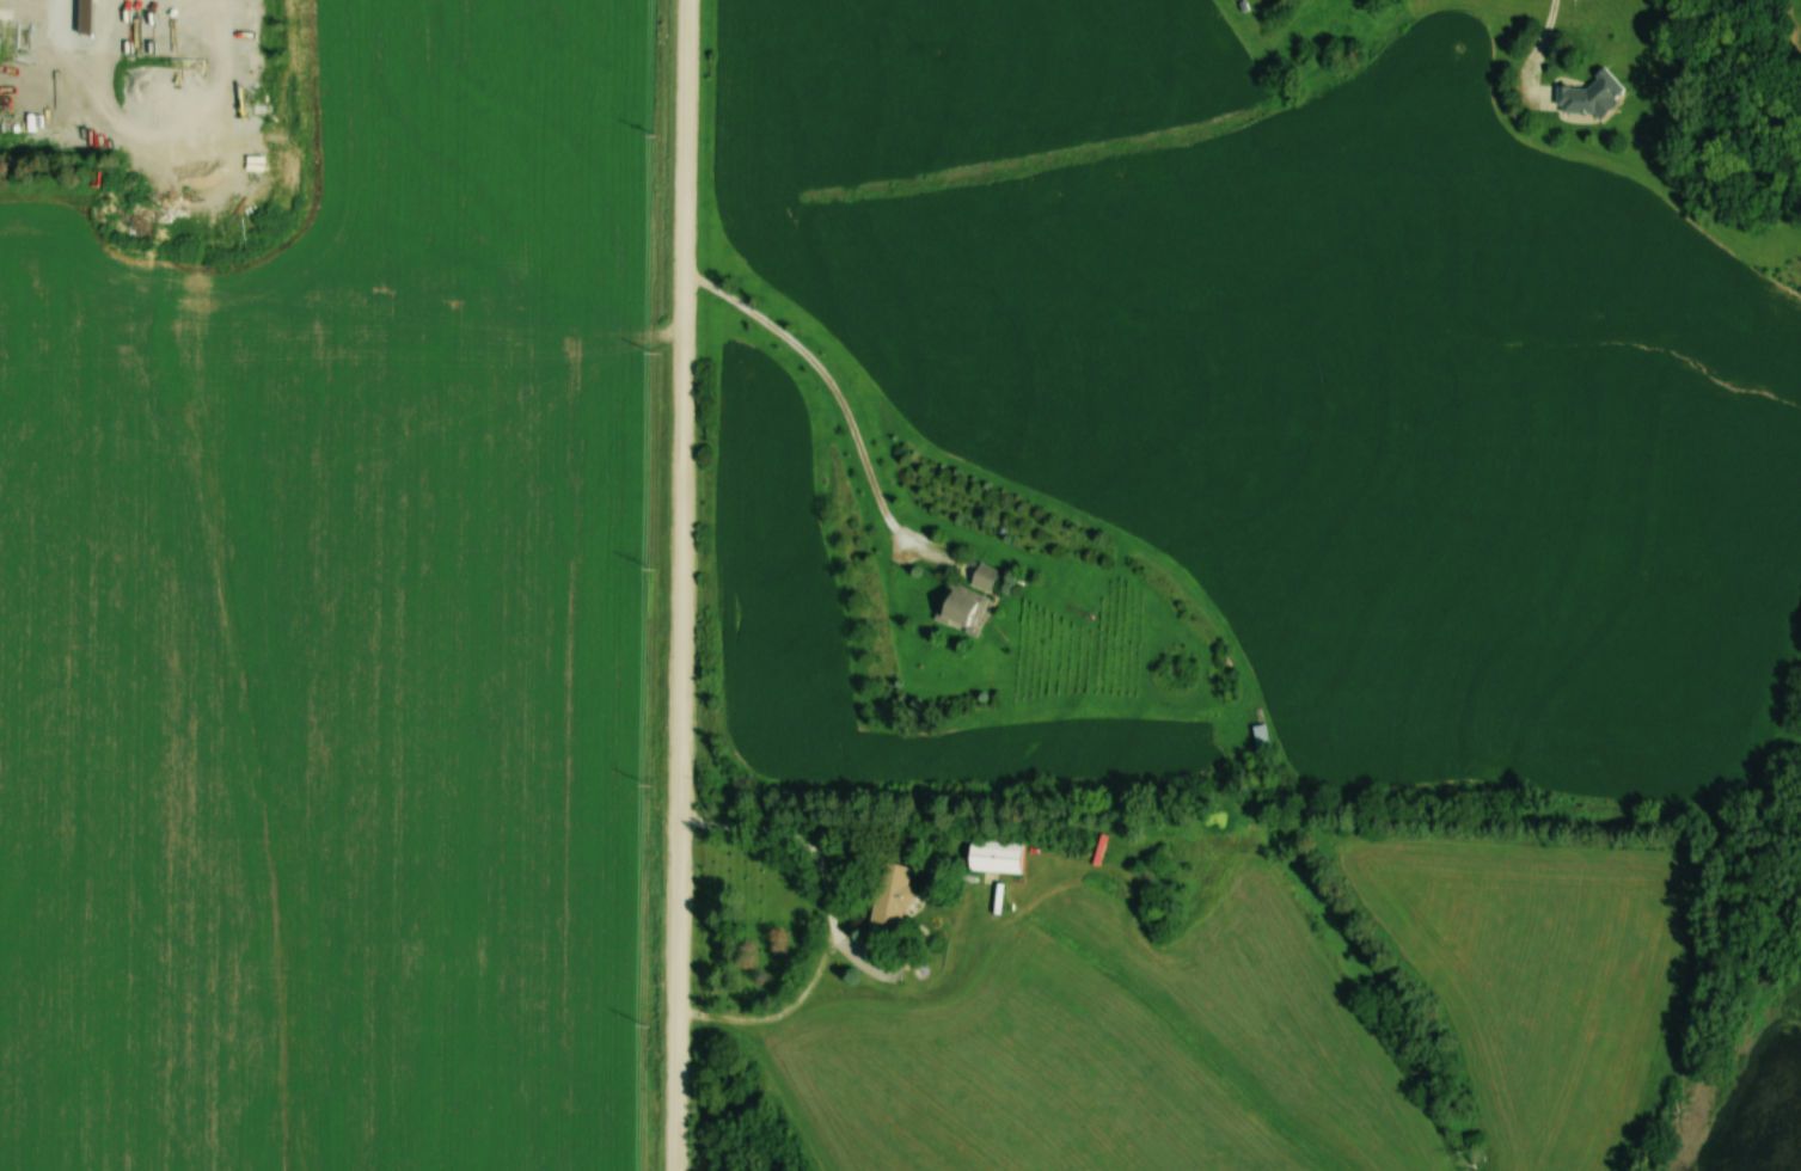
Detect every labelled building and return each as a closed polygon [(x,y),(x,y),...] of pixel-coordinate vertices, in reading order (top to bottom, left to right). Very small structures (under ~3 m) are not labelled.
[(178,31),(178,2),(132,2),(132,31),(178,31)] [(72,31),(107,31),(107,4),(72,4),(72,31)] [(1556,85),(1554,111),(1613,116),(1616,80),(1607,79),(1608,70),(1593,69),(1591,88),(1556,85)] [(999,571),(980,561),(969,582),(988,592),(999,571)] [(933,619),(976,636),(991,598),(948,581),(933,619)] [(1270,747),(1265,723),(1252,725),(1256,749),(1270,747)] [(967,871),(1019,874),(1021,843),(968,840),(967,871)] [(869,927),(900,933),(913,868),(882,862),(869,927)]
